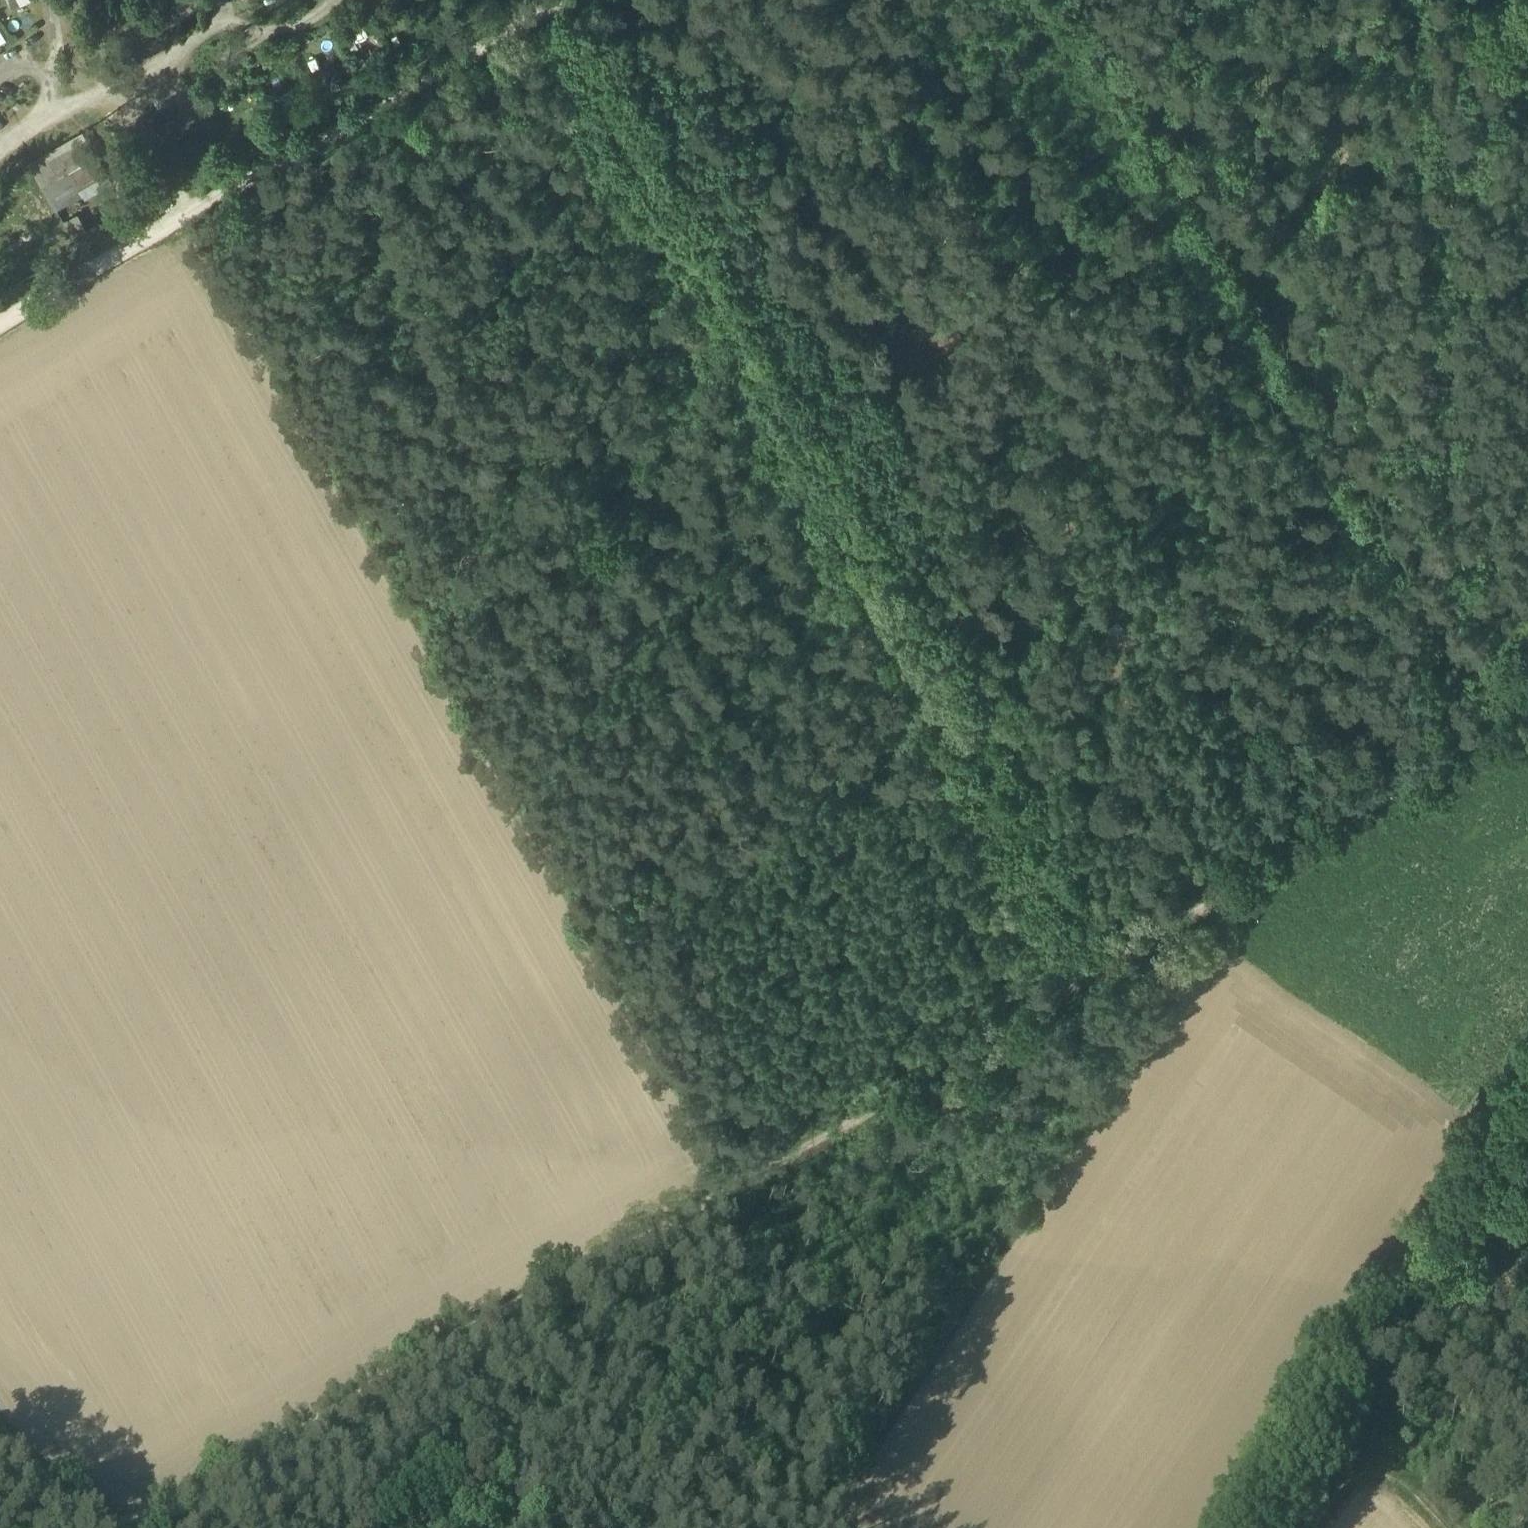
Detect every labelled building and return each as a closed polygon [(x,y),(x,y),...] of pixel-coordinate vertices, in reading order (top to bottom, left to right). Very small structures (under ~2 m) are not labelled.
[(182,15),(203,2),(202,0),(173,0),(182,15)] [(364,19),(345,24),(349,41),(368,36),(364,19)] [(105,171),(78,186),(70,171),(44,186),(43,186),(57,209),(83,194),(85,197),(111,182),(105,171)]
